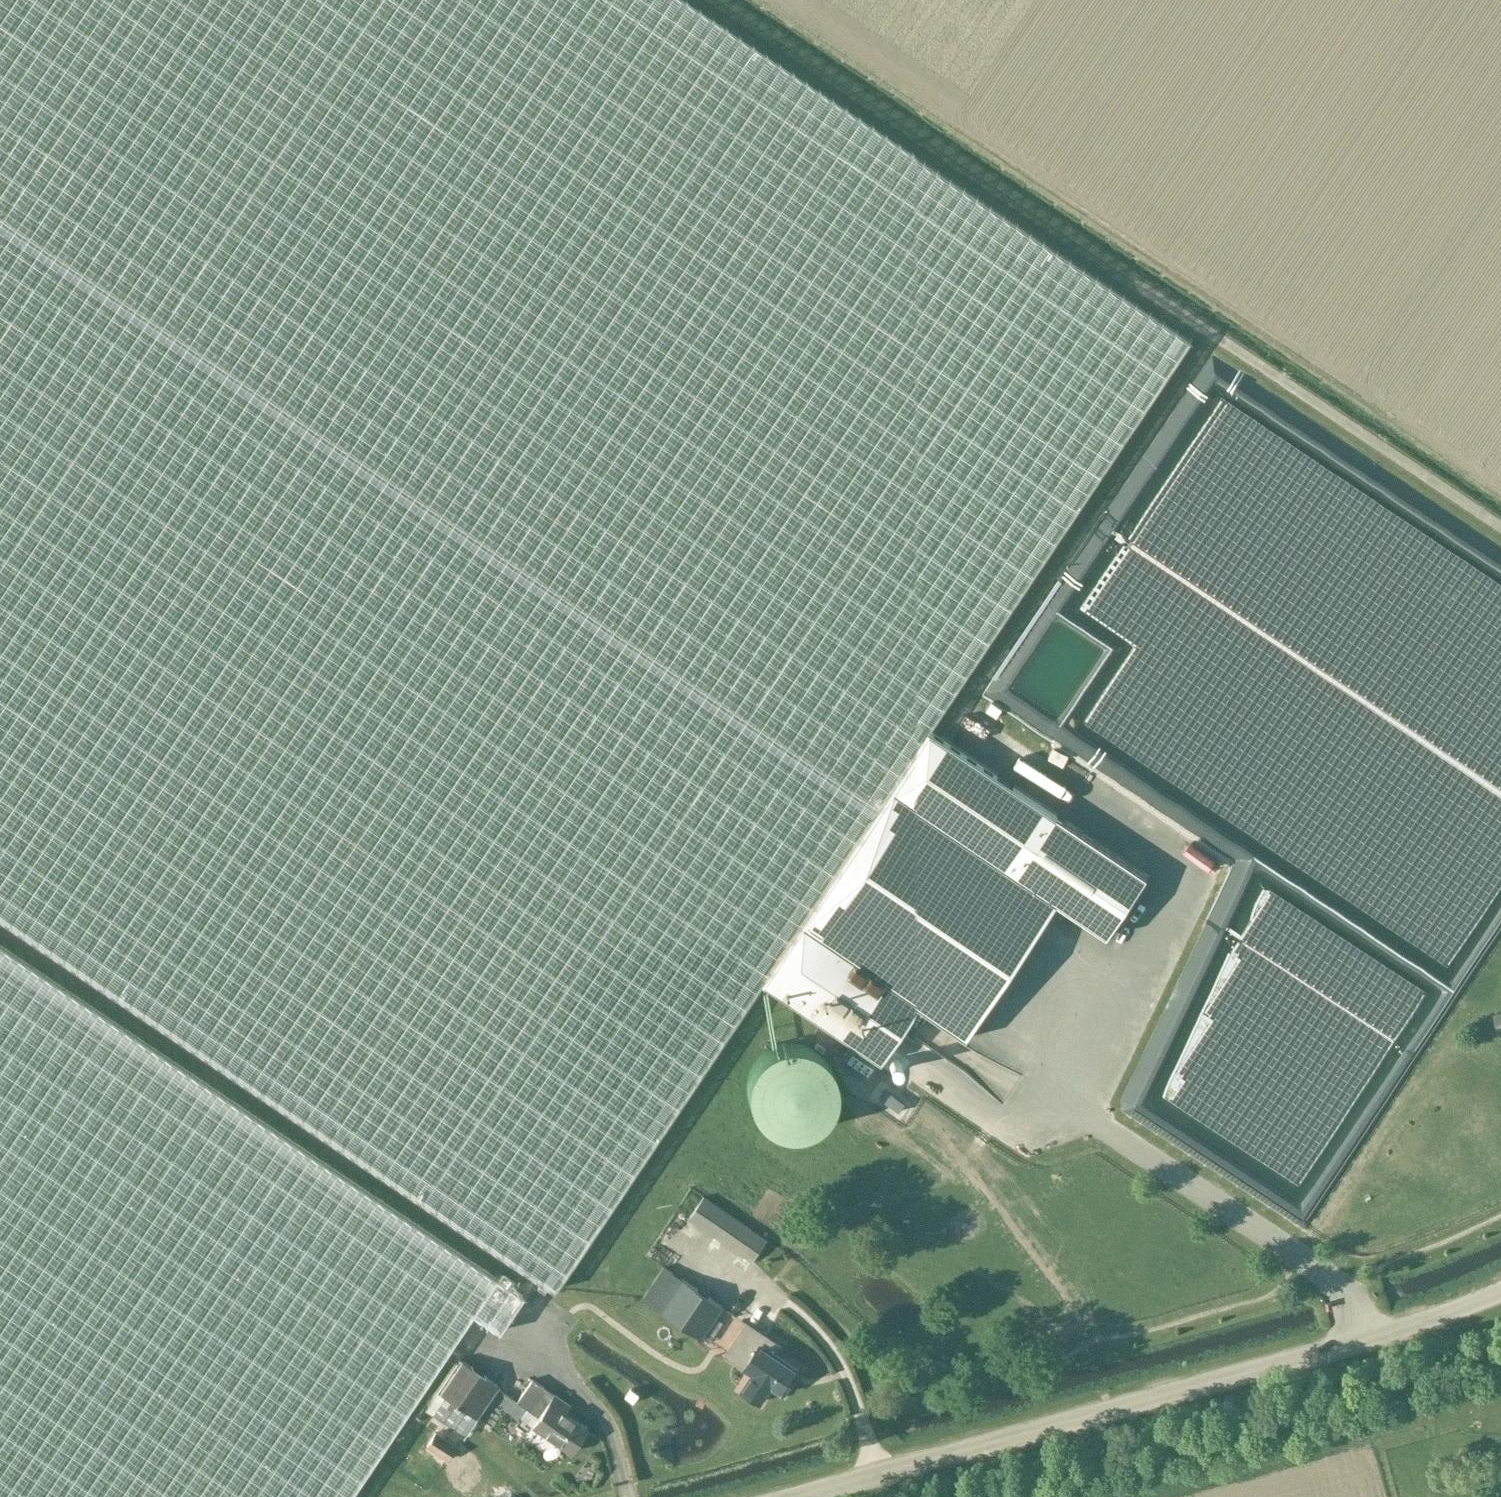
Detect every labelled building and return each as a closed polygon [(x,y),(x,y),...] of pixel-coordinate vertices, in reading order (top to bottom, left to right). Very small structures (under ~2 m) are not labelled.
[(554,1289),(760,982),(929,730),(1192,339),(687,0),(0,0),(0,918),(554,1289)] [(929,730),(760,982),(760,983),(877,1061),(899,1029),(915,1039),(931,1014),(967,1038),(1057,903),(1107,936),(1147,876),(929,730)] [(1043,753),(1062,764),(1069,752),(1050,741),(1043,753)] [(1218,906),(1207,922),(1217,929),(1228,914),(1218,906)] [(472,1313),(499,1330),(522,1295),(0,945),(0,1496),(348,1496),(472,1313)] [(1500,1025),(1500,1012),(1493,1013),(1493,1025),(1500,1025)] [(836,1093),(836,1089),(836,1084),(835,1080),(834,1075),(832,1071),(830,1067),(828,1063),(826,1060),(823,1057),(819,1054),(816,1051),(812,1049),(808,1047),(804,1045),(799,1044),(795,1044),(791,1043),(786,1044),(782,1044),(778,1045),(773,1047),(769,1049),(766,1051),(762,1054),(759,1057),(756,1060),(753,1063),(751,1067),(749,1071),(747,1075),(746,1080),(746,1084),(745,1089),(746,1093),(746,1097),(747,1102),(749,1106),(751,1110),(753,1114),(756,1117),(759,1121),(762,1123),(766,1126),(769,1128),(773,1130),(777,1132),(782,1133),(786,1134),(791,1134),(795,1134),(799,1133),(804,1132),(808,1130),(812,1128),(816,1126),(819,1123),(823,1121),(826,1117),(828,1114),(830,1110),(832,1106),(834,1102),(835,1097),(836,1093)] [(847,1048),(841,1057),(868,1075),(874,1066),(847,1048)] [(752,1262),(768,1238),(704,1196),(688,1219),(752,1262)] [(663,1311),(684,1280),(664,1265),(642,1297),(663,1311)] [(684,1280),(663,1311),(662,1312),(701,1338),(723,1306),(684,1280)] [(747,1322),(725,1354),(753,1373),(742,1389),(760,1402),(772,1385),(784,1393),(799,1370),(774,1353),(780,1344),(765,1334),(763,1338),(753,1332),(755,1328),(747,1322)] [(497,1385),(459,1358),(437,1390),(475,1416),(497,1385)] [(526,1376),(510,1398),(532,1413),(526,1422),(565,1449),(581,1426),(557,1410),(563,1401),(547,1390),(541,1400),(532,1394),(538,1384),(526,1376)] [(627,1397),(632,1390),(624,1384),(619,1392),(627,1397)]
